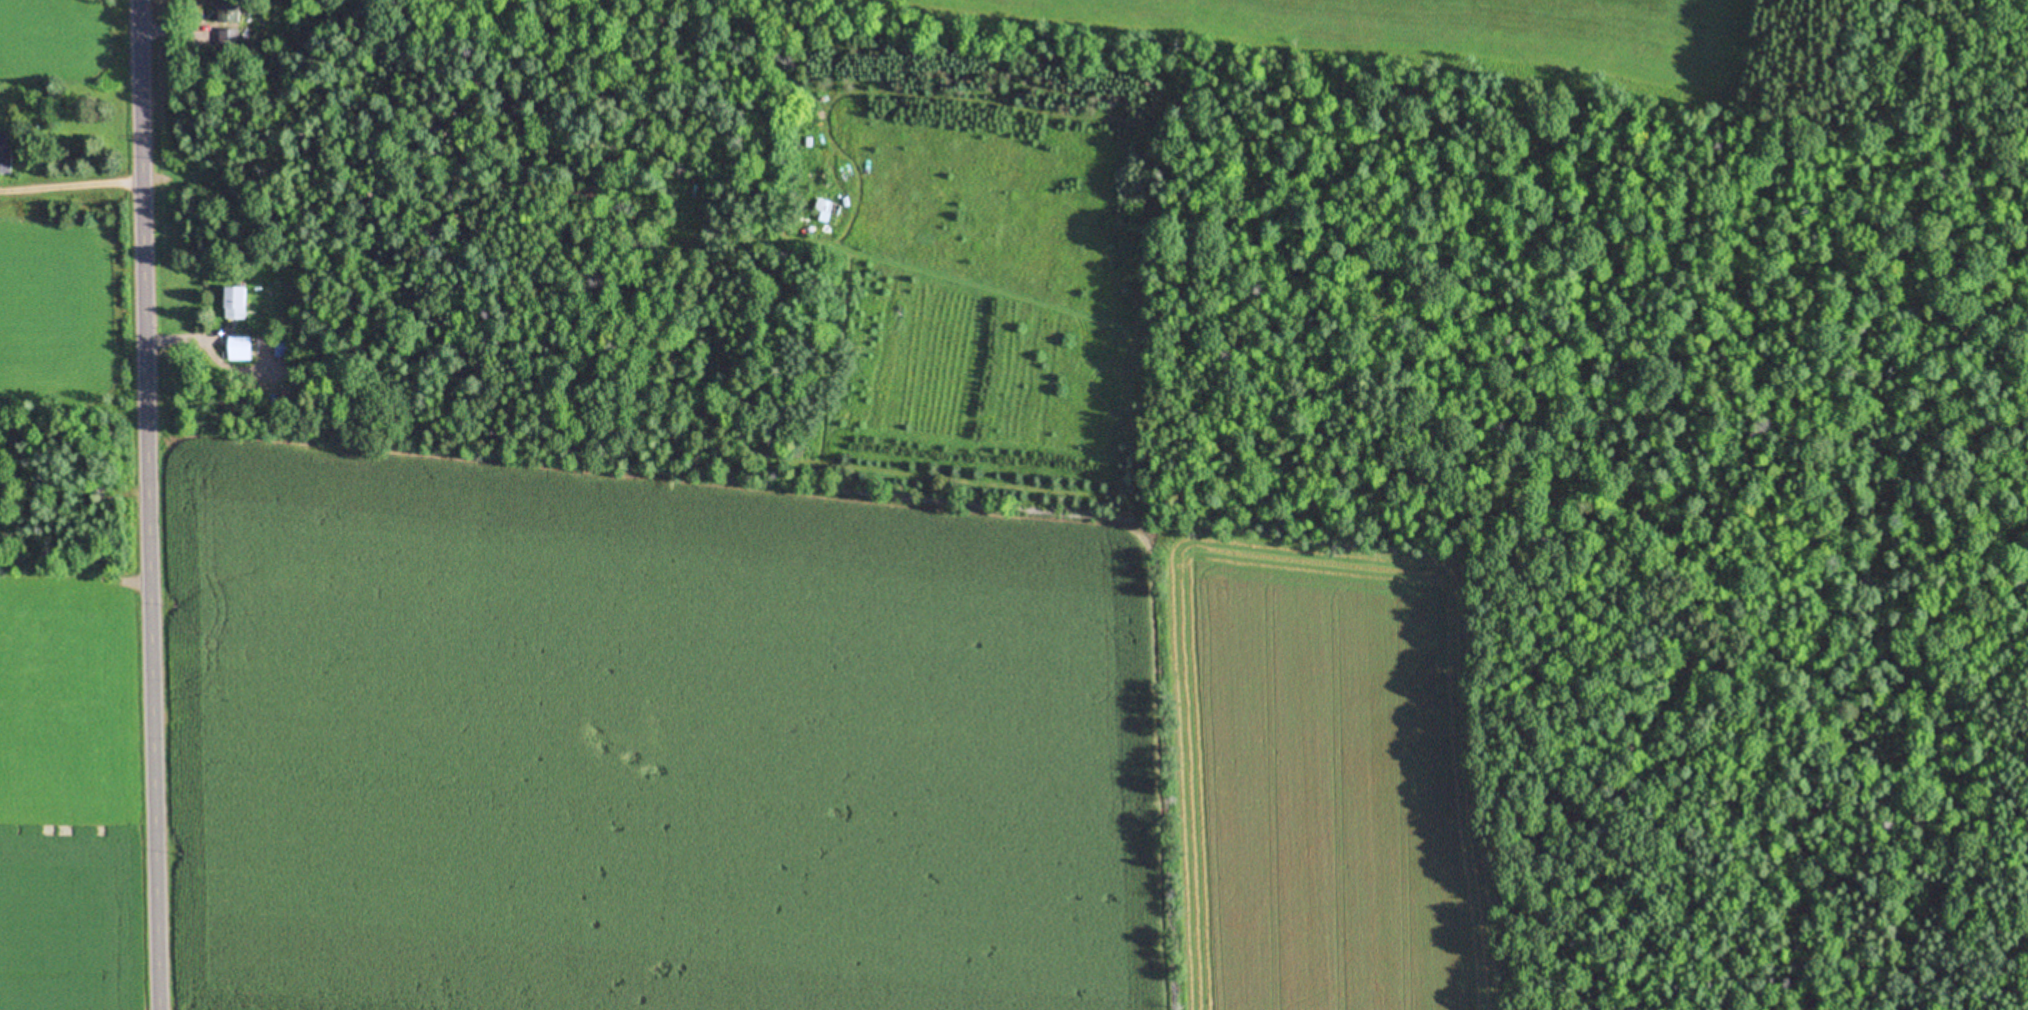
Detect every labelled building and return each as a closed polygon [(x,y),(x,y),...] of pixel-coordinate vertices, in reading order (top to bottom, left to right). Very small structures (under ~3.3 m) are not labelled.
[(243,24),(243,0),(222,0),(222,24),(243,24)] [(15,174),(15,133),(0,133),(0,174),(15,174)] [(229,320),(252,320),(252,288),(229,288),(229,320)] [(254,338),(232,338),(232,361),(254,361),(254,338)]
